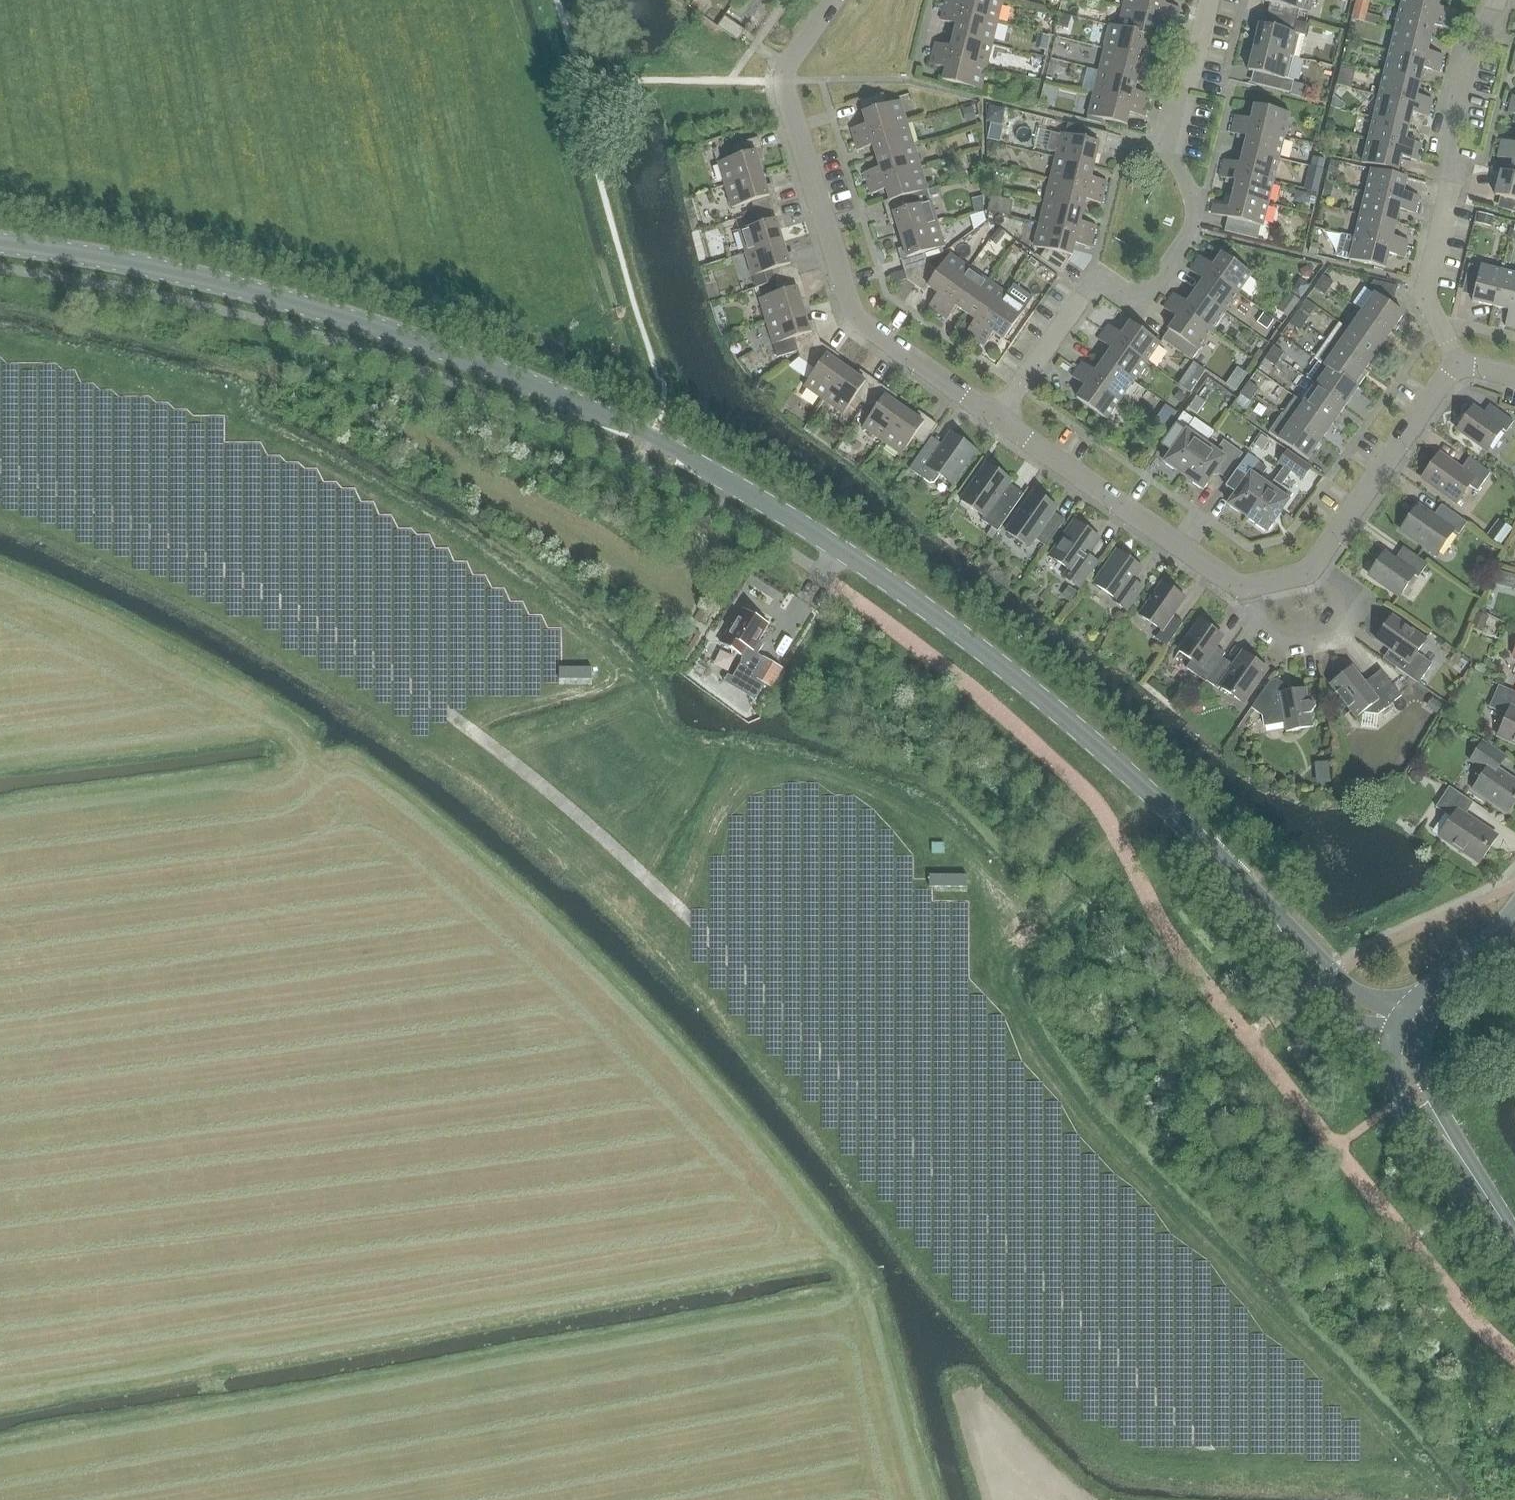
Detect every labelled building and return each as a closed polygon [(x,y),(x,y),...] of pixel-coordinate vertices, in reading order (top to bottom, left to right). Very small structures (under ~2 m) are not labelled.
[(1001,0),(962,0),(962,2),(953,0),(946,0),(944,9),(997,23),(1003,0),(1001,0)] [(1123,6),(1177,19),(1180,8),(1164,4),(1165,0),(1125,0),(1123,6)] [(1273,15),(1296,21),(1299,10),(1311,13),(1314,0),(1265,0),(1265,1),(1276,4),(1273,15)] [(1438,7),(1440,0),(1402,0),(1401,7),(1452,20),(1454,11),(1438,7)] [(1177,19),(1123,6),(1118,27),(1118,28),(1148,35),(1148,37),(1156,39),(1159,26),(1174,30),(1177,19)] [(1401,7),(1395,29),(1431,38),(1434,24),(1450,28),(1452,20),(1401,7)] [(997,23),(944,9),(941,21),(956,24),(954,35),(992,45),(997,23)] [(1367,14),(1365,22),(1380,26),(1382,18),(1367,14)] [(1259,24),(1254,47),(1294,57),(1300,59),(1306,36),(1307,36),(1310,25),(1296,21),(1273,15),(1270,27),(1259,24)] [(738,41),(746,30),(725,16),(717,26),(738,41)] [(1068,28),(1070,18),(1061,16),(1058,25),(1068,28)] [(1118,28),(1118,27),(1110,25),(1104,48),(1158,61),(1161,50),(1145,47),(1148,37),(1148,35),(1118,28)] [(1395,29),(1390,51),(1441,64),(1443,55),(1427,51),(1431,38),(1395,29)] [(992,45),(954,35),(951,47),(935,43),(933,54),(987,67),(992,45)] [(1040,42),(1049,44),(1051,38),(1042,35),(1040,42)] [(1353,50),(1355,43),(1346,41),(1341,63),(1348,65),(1351,50),(1353,50)] [(1294,80),(1300,59),(1294,57),(1254,47),(1248,70),(1259,73),(1256,85),(1291,93),(1294,80)] [(1158,61),(1104,48),(1099,71),(1137,80),(1140,69),(1155,73),(1158,61)] [(1441,64),(1390,51),(1384,73),(1420,82),(1423,69),(1439,72),(1441,64)] [(987,67),(933,54),(930,65),(946,69),(943,80),(981,90),(987,67)] [(1353,68),(1342,65),(1339,75),(1351,78),(1353,68)] [(1137,80),(1099,71),(1094,93),(1147,106),(1150,95),(1135,91),(1137,80)] [(1384,73),(1379,96),(1430,108),(1432,99),(1417,95),(1420,82),(1384,73)] [(1147,106),(1094,93),(1088,116),(1126,125),(1129,113),(1145,117),(1147,106)] [(851,129),(854,140),(907,124),(900,101),(887,105),(883,94),(859,101),(863,112),(866,124),(851,129)] [(1345,105),(1334,96),(1331,107),(1341,109),(1345,105)] [(1379,96),(1374,118),(1409,126),(1412,113),(1428,117),(1430,108),(1379,96)] [(1236,115),(1233,124),(1285,137),(1290,114),(1255,105),(1251,119),(1236,115)] [(971,108),(962,110),(966,122),(975,119),(971,108)] [(1374,118),(1368,140),(1419,152),(1421,143),(1406,140),(1409,126),(1374,118)] [(1328,121),(1327,128),(1334,130),(1336,122),(1328,121)] [(991,123),(988,139),(1000,142),(1004,126),(991,123)] [(1051,133),(1046,151),(1056,154),(1055,157),(1094,166),(1097,154),(1101,155),(1104,146),(1105,146),(1108,135),(1108,133),(1068,123),(1065,135),(1061,134),(1061,135),(1051,133)] [(873,146),(876,157),(914,145),(907,124),(854,140),(858,151),(873,146)] [(1285,137),(1233,124),(1231,133),(1247,137),(1244,150),(1279,159),(1285,137)] [(718,162),(725,185),(762,174),(759,161),(763,160),(760,151),(762,150),(758,139),(759,139),(758,137),(734,145),(738,156),(718,162)] [(1419,152),(1368,140),(1363,163),(1398,171),(1402,157),(1417,161),(1419,152)] [(1502,140),(1500,148),(1514,152),(1514,143),(1502,140)] [(864,172),(868,183),(921,167),(914,145),(876,157),(879,168),(864,172)] [(1500,148),(1498,157),(1513,161),(1510,173),(1501,171),(1501,172),(1514,175),(1514,152),(1500,148)] [(1223,169),(1274,181),(1279,159),(1244,150),(1240,164),(1225,160),(1223,169)] [(1055,157),(1050,179),(1104,192),(1107,181),(1091,177),(1094,166),(1055,157)] [(1328,170),(1336,172),(1339,163),(1330,161),(1328,170)] [(1323,169),(1311,166),(1309,175),(1321,178),(1323,169)] [(886,189),(889,200),(890,201),(912,194),(928,190),(921,167),(868,183),(871,194),(886,189)] [(1269,203),(1274,181),(1223,169),(1221,177),(1236,181),(1233,194),(1269,203)] [(1371,169),(1366,192),(1417,205),(1419,196),(1403,192),(1407,178),(1371,169)] [(1501,172),(1495,195),(1506,198),(1503,209),(1514,212),(1514,175),(1501,172)] [(752,202),(755,213),(779,206),(775,193),(773,194),(771,185),(766,186),(762,174),(725,185),(732,208),(752,202)] [(1050,179),(1045,201),(1083,211),(1086,199),(1101,203),(1104,192),(1050,179)] [(1331,197),(1334,186),(1326,184),(1323,195),(1331,197)] [(1314,205),(1315,205),(1318,190),(1307,188),(1306,189),(1303,202),(1314,205)] [(1417,205),(1366,192),(1360,214),(1396,223),(1399,210),(1415,213),(1417,205)] [(896,223),(900,235),(938,224),(931,201),(916,206),(912,194),(890,201),(889,200),(883,202),(884,204),(884,203),(888,216),(892,214),(895,223),(896,223)] [(1261,226),(1263,226),(1269,203),(1233,194),(1230,208),(1214,204),(1212,214),(1227,217),(1228,218),(1225,231),(1258,239),(1261,226)] [(1045,201),(1039,223),(1093,236),(1096,225),(1080,222),(1083,211),(1045,201)] [(983,210),(982,203),(973,205),(975,213),(983,211),(983,210)] [(739,231),(746,253),(783,242),(779,229),(784,228),(781,219),(783,219),(779,206),(755,213),(758,225),(739,231)] [(1478,212),(1478,213),(1476,223),(1491,227),(1493,217),(1494,216),(1478,212)] [(973,231),(986,222),(983,214),(970,217),(973,231)] [(1396,223),(1360,214),(1355,237),(1406,249),(1409,240),(1393,237),(1396,223)] [(1040,257),(1060,272),(1072,256),(1075,244),(1090,247),(1093,236),(1039,223),(1034,246),(1046,249),(1040,257)] [(904,270),(907,279),(928,264),(925,253),(945,247),(938,224),(900,235),(904,248),(903,248),(905,257),(901,258),(904,270)] [(999,230),(991,241),(997,246),(1005,234),(999,230)] [(1342,234),(1337,256),(1350,259),(1350,260),(1385,268),(1389,254),(1404,258),(1406,249),(1355,237),(1342,234)] [(776,281),(800,274),(796,261),(794,262),(792,253),(787,254),(783,242),(746,253),(752,276),(765,272),(772,270),(776,281)] [(1312,243),(1310,252),(1317,254),(1319,245),(1312,243)] [(1200,256),(1195,264),(1239,294),(1252,274),(1222,253),(1214,265),(1200,256)] [(928,306),(938,313),(970,267),(950,254),(938,271),(928,264),(907,279),(925,292),(929,287),(938,293),(928,306)] [(1038,263),(1032,259),(1029,263),(1035,267),(1038,263)] [(1239,294),(1195,264),(1190,271),(1203,280),(1196,292),(1226,312),(1239,294)] [(1495,307),(1504,271),(1481,266),(1481,267),(1469,264),(1463,288),(1475,290),(1472,301),(1495,307)] [(1307,266),(1300,270),(1302,278),(1310,279),(1313,272),(1307,266)] [(956,306),(966,313),(988,281),(970,267),(938,313),(947,320),(956,306)] [(772,270),(765,272),(769,283),(776,281),(772,270)] [(1504,271),(1495,307),(1508,310),(1505,326),(1513,328),(1514,321),(1514,274),(1504,271)] [(759,299),(766,322),(804,310),(800,298),(805,296),(802,287),(803,287),(800,274),(776,281),(779,293),(759,299)] [(1329,289),(1333,283),(1323,276),(1318,282),(1329,289)] [(966,333),(975,339),(1007,294),(988,281),(966,313),(975,320),(966,333)] [(1374,294),(1362,312),(1391,332),(1404,314),(1391,305),(1394,300),(1397,287),(1374,281),(1368,289),(1374,294)] [(1329,289),(1318,282),(1314,288),(1314,289),(1324,296),(1329,289)] [(1170,301),(1213,331),(1226,312),(1196,292),(1188,303),(1175,294),(1170,301)] [(1290,293),(1278,309),(1288,316),(1300,300),(1290,293)] [(994,333),(1004,340),(1026,307),(1007,294),(975,339),(984,346),(994,333)] [(1193,361),(1200,351),(1213,331),(1170,301),(1164,309),(1178,318),(1169,330),(1170,331),(1163,340),(1193,361)] [(797,351),(799,358),(821,342),(820,341),(816,330),(815,330),(812,321),(808,322),(804,310),(766,322),(777,357),(797,351)] [(1294,317),(1304,324),(1309,318),(1298,311),(1294,317)] [(1362,312),(1349,330),(1379,350),(1391,332),(1362,312)] [(1268,330),(1274,321),(1263,313),(1256,323),(1268,330)] [(1294,317),(1289,324),(1290,324),(1300,331),(1304,324),(1294,317)] [(1109,325),(1103,332),(1147,362),(1161,343),(1130,322),(1122,334),(1109,325)] [(1379,350),(1349,330),(1349,331),(1339,323),(1327,340),(1366,368),(1379,350)] [(1147,362),(1103,332),(1098,339),(1111,349),(1103,360),(1134,381),(1147,362)] [(1355,384),(1366,368),(1327,340),(1314,359),(1318,362),(1328,369),(1328,368),(1354,385),(1355,384)] [(824,400),(846,368),(836,361),(836,359),(829,354),(831,350),(822,343),(821,342),(799,358),(816,370),(804,387),(824,400)] [(1284,353),(1274,346),(1269,353),(1279,360),(1284,353)] [(1269,353),(1265,359),(1265,360),(1275,366),(1279,360),(1269,353)] [(1120,400),(1134,381),(1103,360),(1096,371),(1082,362),(1077,369),(1120,400)] [(1358,387),(1355,384),(1354,385),(1328,368),(1328,369),(1318,362),(1307,379),(1316,386),(1316,385),(1345,406),(1358,387)] [(1206,370),(1195,363),(1180,386),(1190,393),(1206,370)] [(865,404),(879,383),(868,376),(865,380),(858,374),(857,375),(846,368),(824,400),(843,414),(855,397),(865,404)] [(1107,419),(1120,400),(1077,369),(1072,377),(1085,386),(1077,398),(1107,419)] [(1249,382),(1244,388),(1255,395),(1259,389),(1249,382)] [(879,383),(865,404),(874,411),(863,428),(882,441),(905,409),(894,402),(895,400),(887,395),(890,391),(879,383)] [(1316,385),(1316,386),(1304,403),(1333,423),(1345,406),(1316,385)] [(1255,395),(1244,388),(1240,394),(1241,395),(1250,401),(1255,395)] [(1179,392),(1175,398),(1181,402),(1185,396),(1179,392)] [(1203,400),(1197,395),(1188,407),(1195,412),(1203,400)] [(1333,423),(1304,403),(1303,404),(1294,396),(1282,414),(1320,441),(1333,423)] [(1145,404),(1139,412),(1146,417),(1152,409),(1145,404)] [(1483,414),(1472,407),(1457,429),(1488,450),(1503,429),(1507,432),(1514,421),(1490,404),(1483,414)] [(1166,430),(1178,413),(1166,405),(1154,422),(1166,430)] [(915,416),(905,409),(882,441),(901,455),(913,438),(923,445),(937,424),(936,423),(936,424),(926,417),(924,421),(916,415),(915,416)] [(1202,426),(1184,413),(1183,412),(1166,437),(1176,444),(1164,462),(1183,475),(1205,444),(1195,437),(1202,426)] [(1320,441),(1282,414),(1269,433),(1307,460),(1320,441)] [(981,456),(981,455),(951,434),(936,455),(925,447),(909,469),(930,483),(934,482),(940,475),(952,483),(974,452),(981,456)] [(1262,450),(1269,441),(1262,436),(1255,445),(1262,450)] [(1205,444),(1183,475),(1203,489),(1215,471),(1225,478),(1242,454),(1223,440),(1216,451),(1205,444)] [(1303,479),(1311,468),(1286,451),(1278,462),(1284,466),(1291,471),(1303,479)] [(1461,469),(1439,454),(1422,478),(1456,503),(1469,485),(1477,491),(1490,473),(1469,458),(1461,469)] [(1228,505),(1247,518),(1270,486),(1259,479),(1267,468),(1248,455),(1230,480),(1241,487),(1228,505)] [(997,531),(1024,494),(1008,483),(1010,480),(987,464),(963,498),(986,513),(981,520),(992,527),(997,531)] [(1281,486),(1291,471),(1284,466),(1270,486),(1247,518),(1267,531),(1293,494),(1281,486)] [(1046,547),(1065,520),(1053,512),(1056,507),(1034,492),(1007,532),(1028,547),(1034,538),(1046,547)] [(1433,516),(1418,505),(1401,530),(1437,555),(1453,531),(1459,535),(1467,523),(1441,505),(1433,516)] [(1283,519),(1286,528),(1293,520),(1286,515),(1283,519)] [(1513,529),(1498,519),(1486,536),(1501,546),(1513,529)] [(1087,555),(1099,537),(1075,521),(1050,557),(1068,569),(1063,577),(1079,588),(1097,562),(1087,555)] [(992,527),(986,536),(992,540),(997,531),(992,527)] [(429,548),(437,696),(445,696),(445,699),(536,694),(542,683),(542,672),(544,669),(531,662),(547,661),(535,654),(531,654),(516,645),(516,639),(509,639),(499,633),(499,621),(504,612),(492,605),(515,604),(524,609),(530,600),(511,601),(510,587),(503,587),(479,573),(472,573),(471,559),(453,560),(453,547),(429,548)] [(1394,560),(1384,553),(1369,575),(1399,596),(1414,575),(1418,578),(1428,564),(1403,547),(1394,560)] [(1127,611),(1143,588),(1132,580),(1141,567),(1118,551),(1095,584),(1115,598),(1113,601),(1127,611)] [(1495,571),(1492,584),(1507,588),(1510,575),(1495,571)] [(1161,630),(1155,638),(1167,646),(1183,623),(1173,616),(1185,598),(1162,582),(1139,614),(1161,630)] [(1076,593),(1071,589),(1065,598),(1070,602),(1076,593)] [(733,657),(739,689),(751,685),(747,666),(746,667),(743,657),(748,649),(753,652),(758,644),(757,640),(767,624),(745,612),(735,628),(732,629),(722,645),(735,652),(733,657)] [(1489,617),(1476,612),(1470,628),(1483,633),(1489,617)] [(1390,650),(1383,659),(1419,684),(1432,664),(1418,653),(1427,640),(1392,616),(1376,640),(1390,650)] [(1222,636),(1200,621),(1173,659),(1174,660),(1180,651),(1192,660),(1187,668),(1205,681),(1225,653),(1215,646),(1222,636)] [(1243,703),(1266,669),(1243,653),(1234,666),(1222,658),(1206,681),(1218,689),(1220,686),(1243,703)] [(768,687),(779,667),(762,657),(751,677),(768,687)] [(559,679),(592,679),(592,667),(559,667),(559,679)] [(1378,715),(1402,696),(1384,673),(1370,684),(1365,683),(1352,667),(1329,684),(1356,718),(1363,713),(1378,715)] [(1497,677),(1494,683),(1499,685),(1502,687),(1505,681),(1497,677)] [(1270,680),(1251,708),(1263,716),(1264,727),(1285,723),(1286,731),(1285,731),(1285,732),(1313,727),(1311,713),(1316,707),(1309,702),(1306,688),(1281,692),(1278,679),(1270,680)] [(1502,687),(1499,685),(1489,707),(1510,716),(1500,738),(1514,745),(1514,693),(1502,687)] [(1442,705),(1433,699),(1429,705),(1438,711),(1442,705)] [(1514,802),(1514,781),(1497,769),(1505,757),(1483,742),(1470,761),(1485,771),(1472,790),(1507,814),(1514,802)] [(1418,784),(1422,781),(1424,776),(1421,771),(1415,770),(1411,773),(1410,778),(1413,783),(1418,784)] [(1476,862),(1494,834),(1465,814),(1473,803),(1449,787),(1436,807),(1455,820),(1442,839),(1476,862)] [(913,824),(910,833),(922,837),(925,828),(913,824)] [(930,886),(967,886),(967,875),(930,874),(930,886)]
